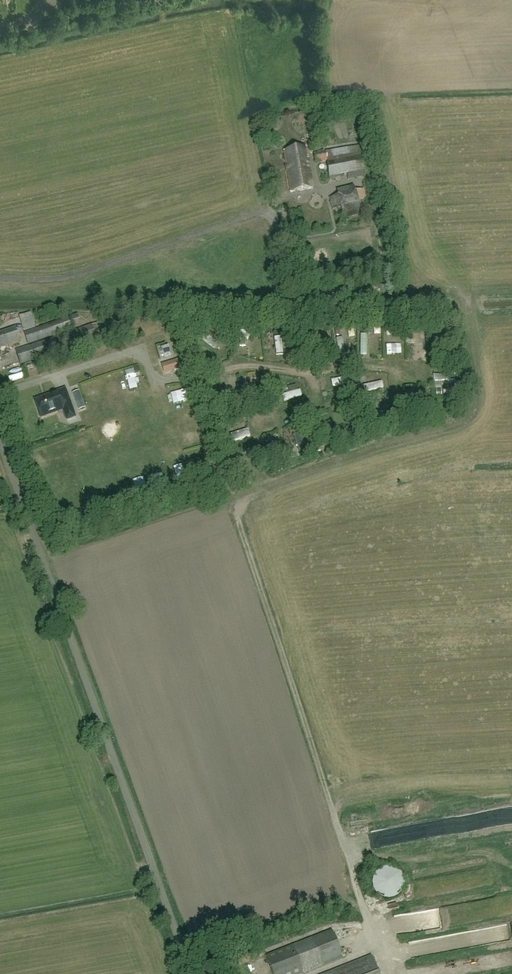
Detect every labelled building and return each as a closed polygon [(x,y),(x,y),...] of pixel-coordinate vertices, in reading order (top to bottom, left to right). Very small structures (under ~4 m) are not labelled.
[(290,191),(313,187),(306,146),(283,150),(290,191)] [(364,176),(358,146),(314,153),(316,162),(327,160),(330,178),(347,174),(348,179),(364,176)] [(341,207),(343,218),(360,213),(358,202),(366,200),(364,189),(355,192),(353,186),(337,190),(338,196),(330,198),(332,209),(341,207)] [(36,328),(31,313),(19,316),(28,344),(81,326),(77,314),(36,328)] [(98,323),(16,350),(20,365),(102,336),(98,323)] [(19,342),(15,328),(0,333),(0,348),(19,342)] [(208,334),(205,338),(217,348),(221,344),(208,334)] [(285,337),(277,337),(278,355),(286,355),(285,337)] [(169,346),(162,349),(165,359),(173,357),(169,346)] [(176,369),(174,361),(162,365),(165,373),(176,369)] [(131,390),(141,389),(139,374),(129,375),(131,390)] [(334,381),(335,387),(352,383),(350,377),(334,381)] [(366,385),(367,391),(386,389),(385,383),(366,385)] [(254,398),(261,396),(258,385),(251,387),(254,398)] [(35,400),(41,417),(63,409),(67,420),(75,417),(65,389),(35,400)] [(179,391),(181,403),(193,400),(190,389),(179,391)] [(79,391),(73,393),(79,410),(85,408),(79,391)] [(375,426),(381,424),(375,405),(369,407),(375,426)] [(194,410),(183,412),(184,423),(196,421),(194,410)] [(123,425),(110,421),(106,434),(119,438),(123,425)] [(334,428),(331,421),(317,427),(321,438),(326,436),(325,432),(334,428)] [(251,429),(230,436),(232,443),(253,436),(251,429)] [(201,432),(189,434),(191,443),(202,442),(201,432)] [(269,436),(272,445),(282,442),(279,432),(269,436)] [(195,466),(200,475),(208,470),(203,461),(195,466)] [(181,481),(189,477),(183,465),(175,468),(181,481)] [(159,487),(166,484),(163,476),(156,478),(159,487)] [(388,867),(385,868),(381,869),(377,873),(376,875),(374,880),(374,883),(374,888),(376,891),(377,893),(381,897),(383,898),(386,899),(390,899),(394,899),(396,898),(400,896),(403,893),(405,891),(406,889),(406,885),(406,881),(406,878),(404,875),(403,873),(400,870),(398,869),(395,868),(392,867),(388,867)] [(439,910),(392,916),(394,931),(411,929),(411,927),(423,925),(423,927),(441,925),(439,910)] [(343,958),(332,930),(266,956),(273,973),(303,973),(343,958)] [(325,973),(379,973),(371,956),(325,973)]
